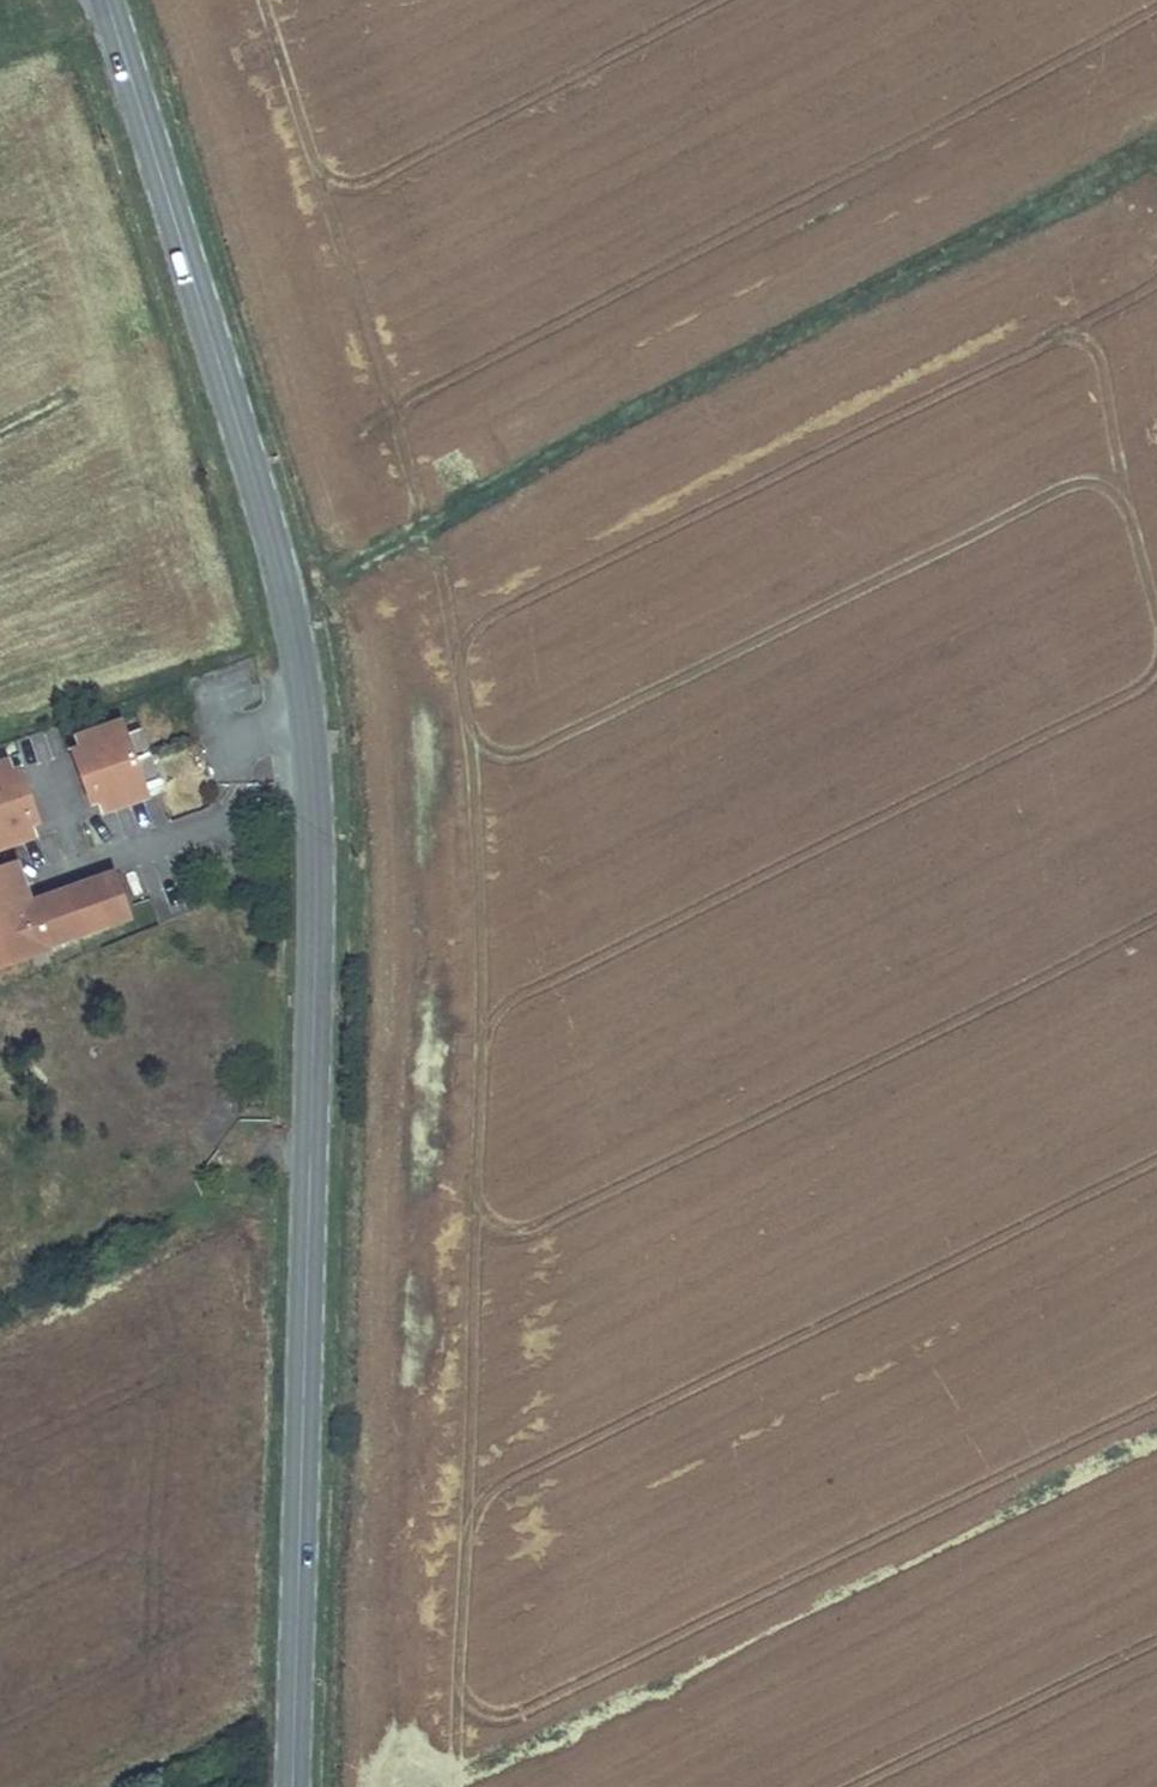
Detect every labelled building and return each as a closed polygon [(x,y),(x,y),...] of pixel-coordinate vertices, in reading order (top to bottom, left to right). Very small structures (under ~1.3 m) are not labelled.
[(122,719),(79,735),(87,756),(78,760),(91,793),(99,790),(107,811),(151,795),(146,782),(162,776),(143,725),(127,731),(122,719)] [(75,750),(78,760),(87,756),(83,747),(75,750)] [(0,765),(0,852),(38,837),(34,826),(30,816),(38,813),(26,780),(17,783),(9,762),(0,765)] [(22,770),(14,773),(17,783),(26,780),(22,770)] [(99,790),(91,793),(95,803),(103,800),(99,790)] [(38,813),(30,816),(34,826),(42,823),(38,813)] [(39,960),(36,954),(34,946),(48,941),(51,949),(108,927),(105,917),(127,909),(114,874),(89,884),(92,892),(23,918),(5,870),(0,872),(0,974),(39,960)] [(27,884),(12,890),(23,918),(92,892),(89,884),(35,905),(27,884)] [(131,900),(125,903),(127,909),(105,917),(108,927),(136,916),(131,900)] [(34,946),(36,954),(51,949),(48,941),(34,946)]
